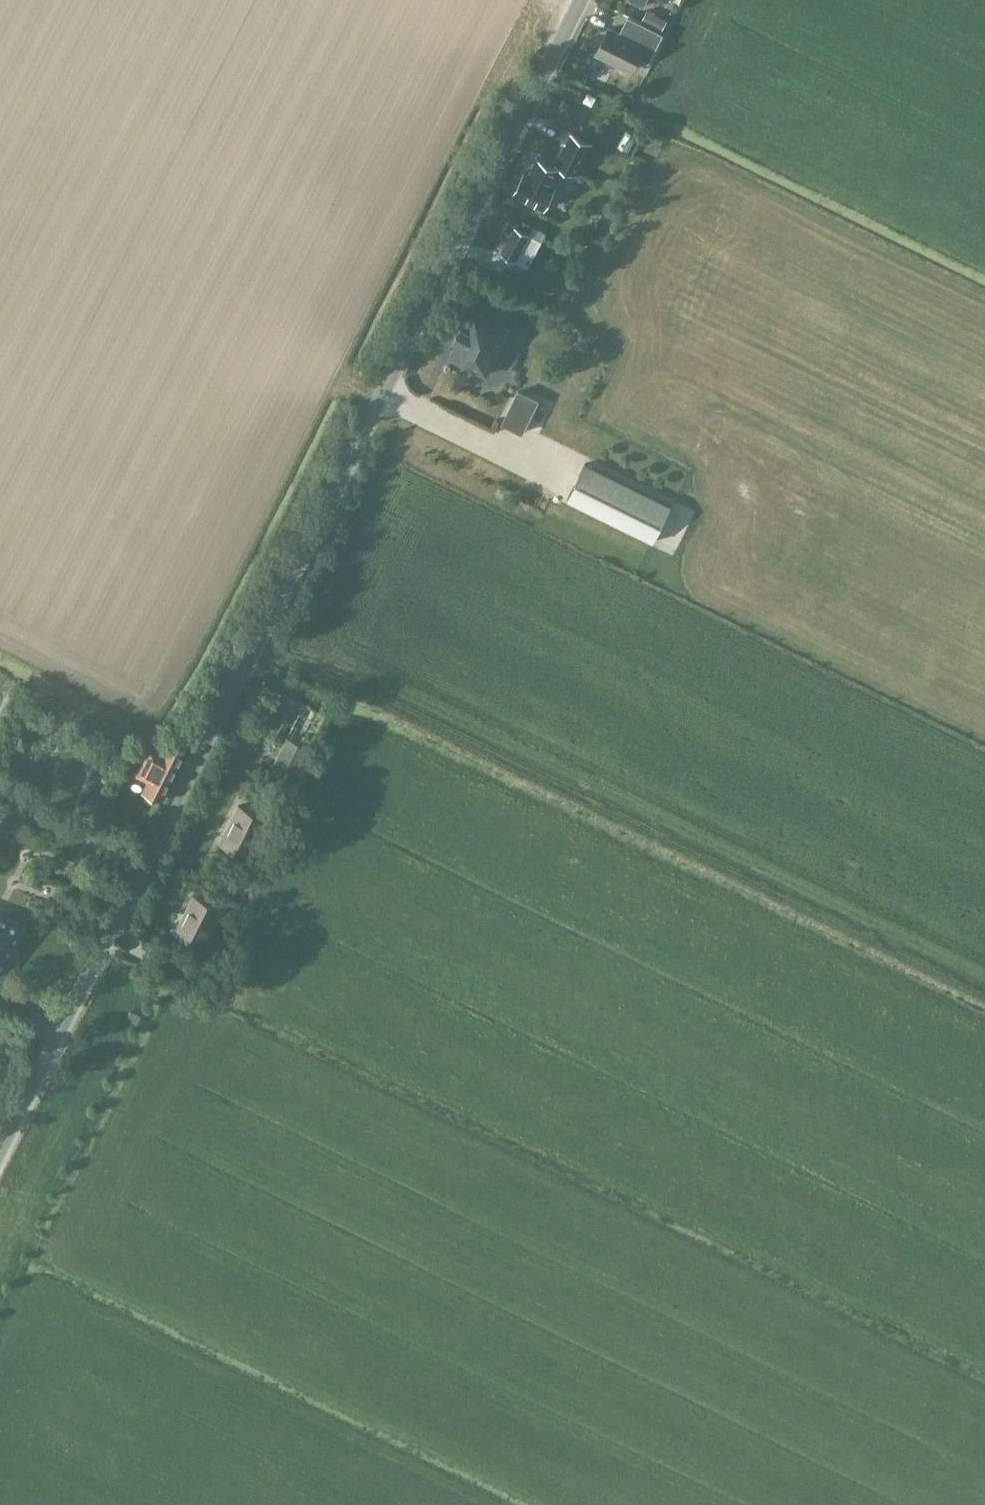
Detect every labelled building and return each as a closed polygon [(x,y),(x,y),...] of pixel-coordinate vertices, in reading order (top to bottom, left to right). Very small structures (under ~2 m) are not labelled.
[(645,10),(640,20),(660,31),(665,20),(645,10)] [(634,42),(611,30),(598,55),(632,72),(647,41),(637,36),(634,42)] [(596,97),(587,93),(583,101),(591,105),(596,97)] [(593,145),(572,134),(557,164),(578,175),(593,145)] [(526,173),(515,194),(545,210),(556,189),(551,186),(560,171),(539,159),(530,175),(526,173)] [(513,228),(500,253),(526,267),(539,242),(513,228)] [(449,357),(484,374),(508,328),(472,310),(463,328),(460,326),(454,337),(458,339),(449,357)] [(537,400),(517,390),(501,423),(521,432),(537,400)] [(566,499),(652,541),(669,505),(584,463),(566,499)] [(324,714),(280,692),(260,731),(281,742),(268,768),(290,780),(324,714)] [(146,779),(141,791),(159,800),(183,751),(165,741),(157,756),(147,752),(136,774),(146,779)] [(237,805),(219,841),(244,853),(262,818),(237,805)] [(191,895),(173,931),(198,943),(216,908),(191,895)] [(23,923),(0,912),(0,971),(23,923)]
